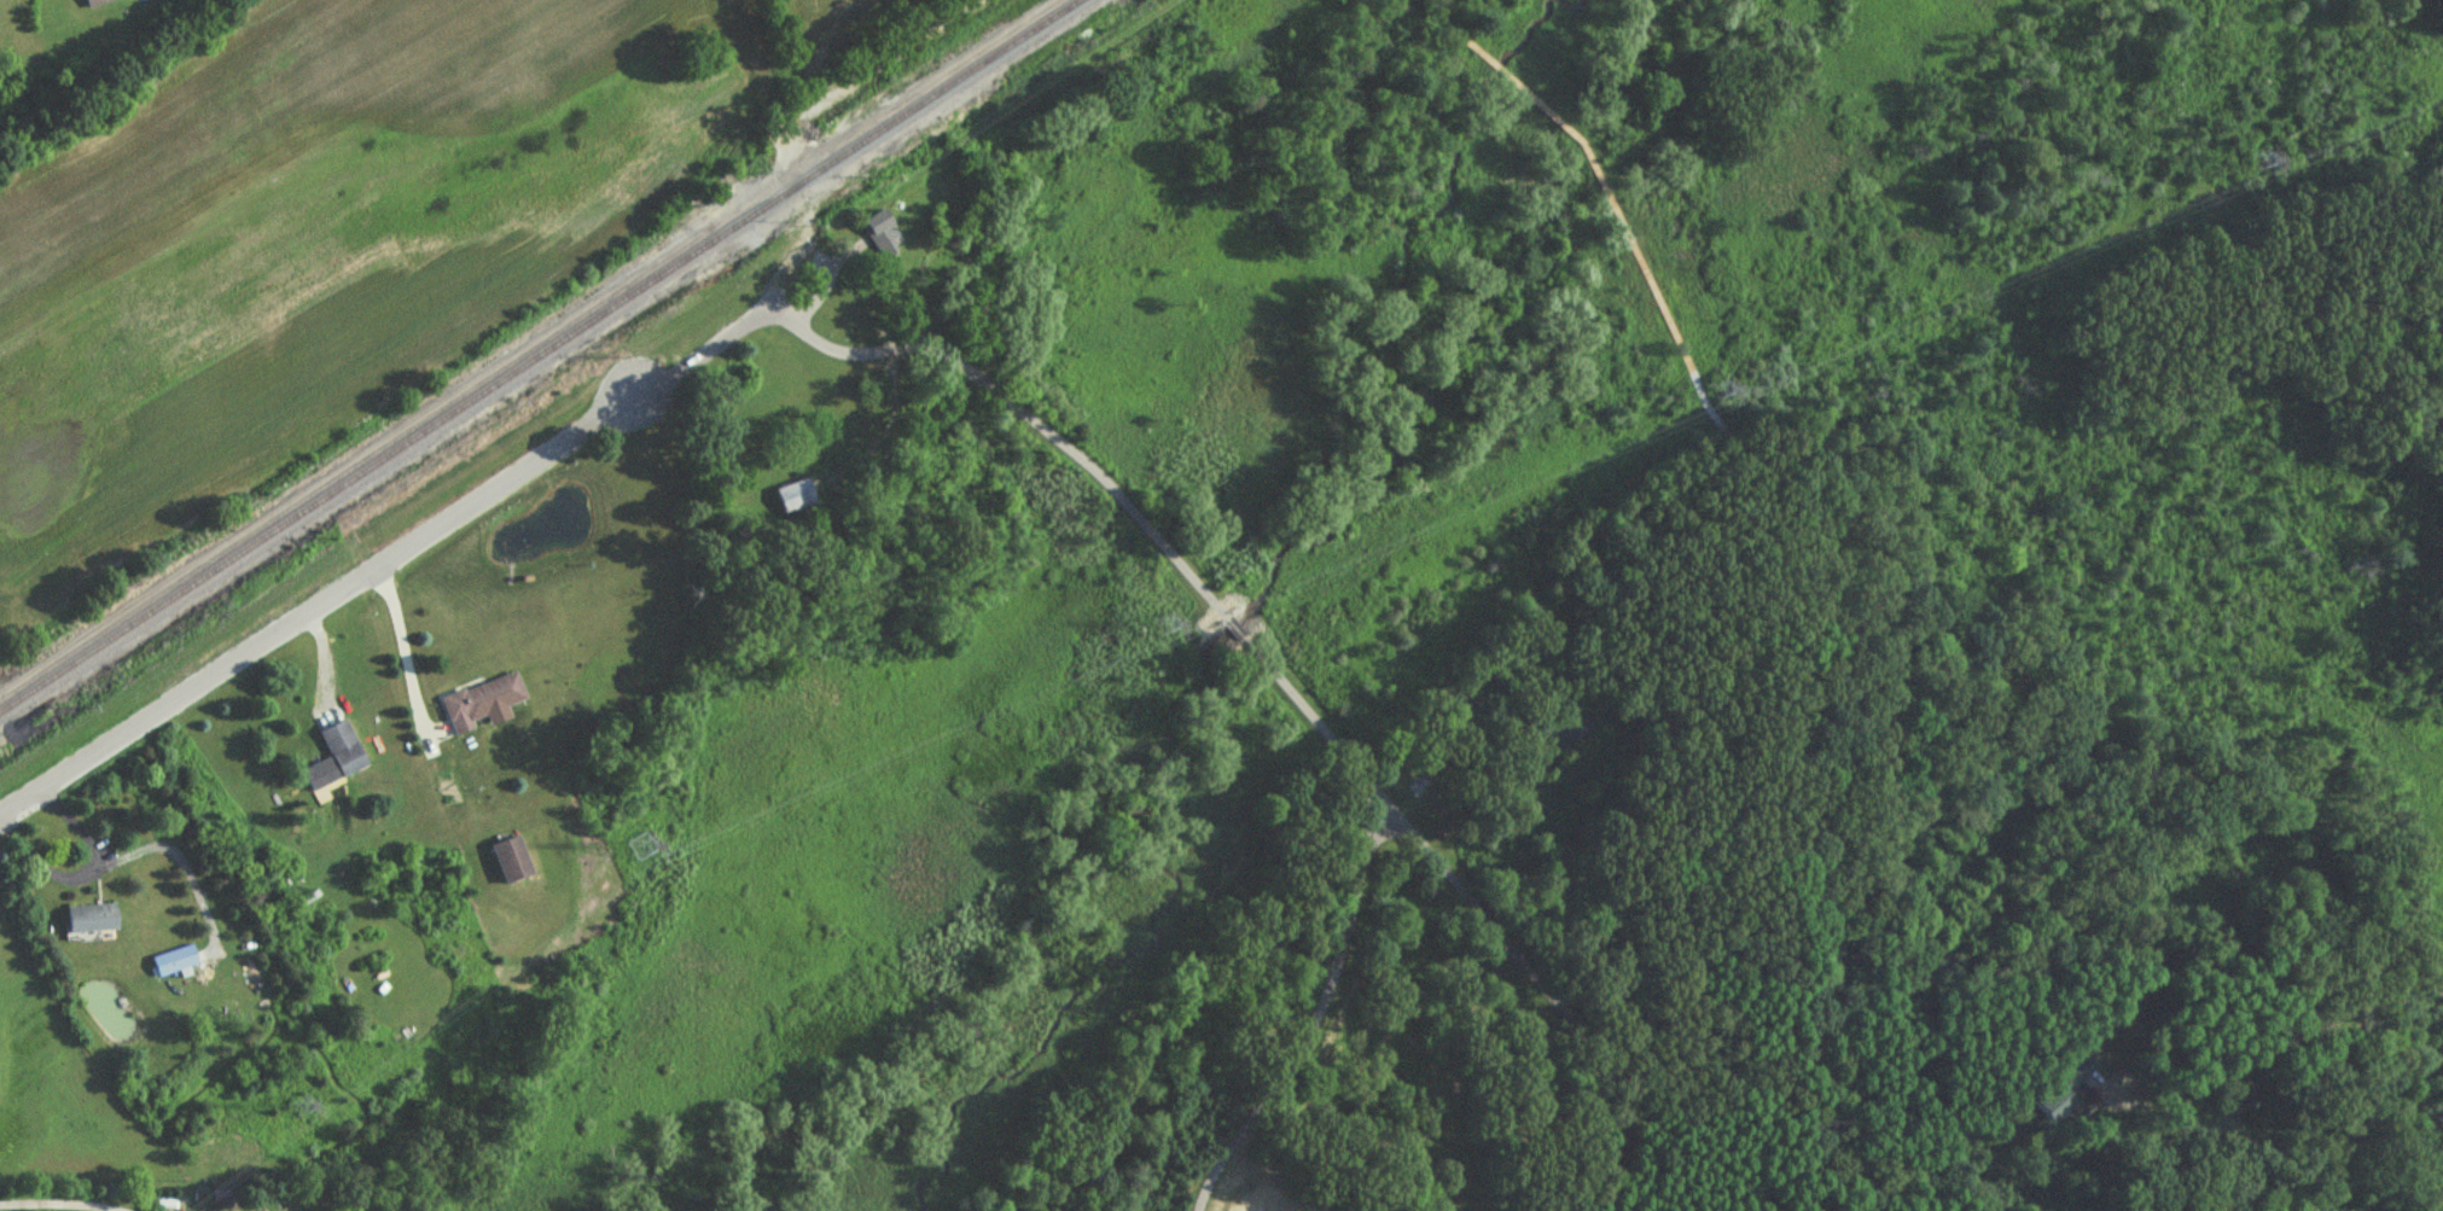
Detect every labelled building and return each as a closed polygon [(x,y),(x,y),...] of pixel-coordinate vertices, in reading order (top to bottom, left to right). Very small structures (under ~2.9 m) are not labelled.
[(905,240),(885,210),(861,226),(880,256),(905,240)] [(776,491),(784,516),(818,503),(809,481),(776,491)] [(528,703),(518,674),(442,698),(455,738),(476,730),(472,721),(528,703)] [(302,772),(313,793),(368,767),(348,721),(321,733),(332,757),(302,772)] [(536,877),(520,838),(494,848),(508,887),(536,877)] [(117,933),(117,907),(68,908),(69,935),(117,933)] [(167,976),(199,966),(193,945),(159,956),(167,976)]
